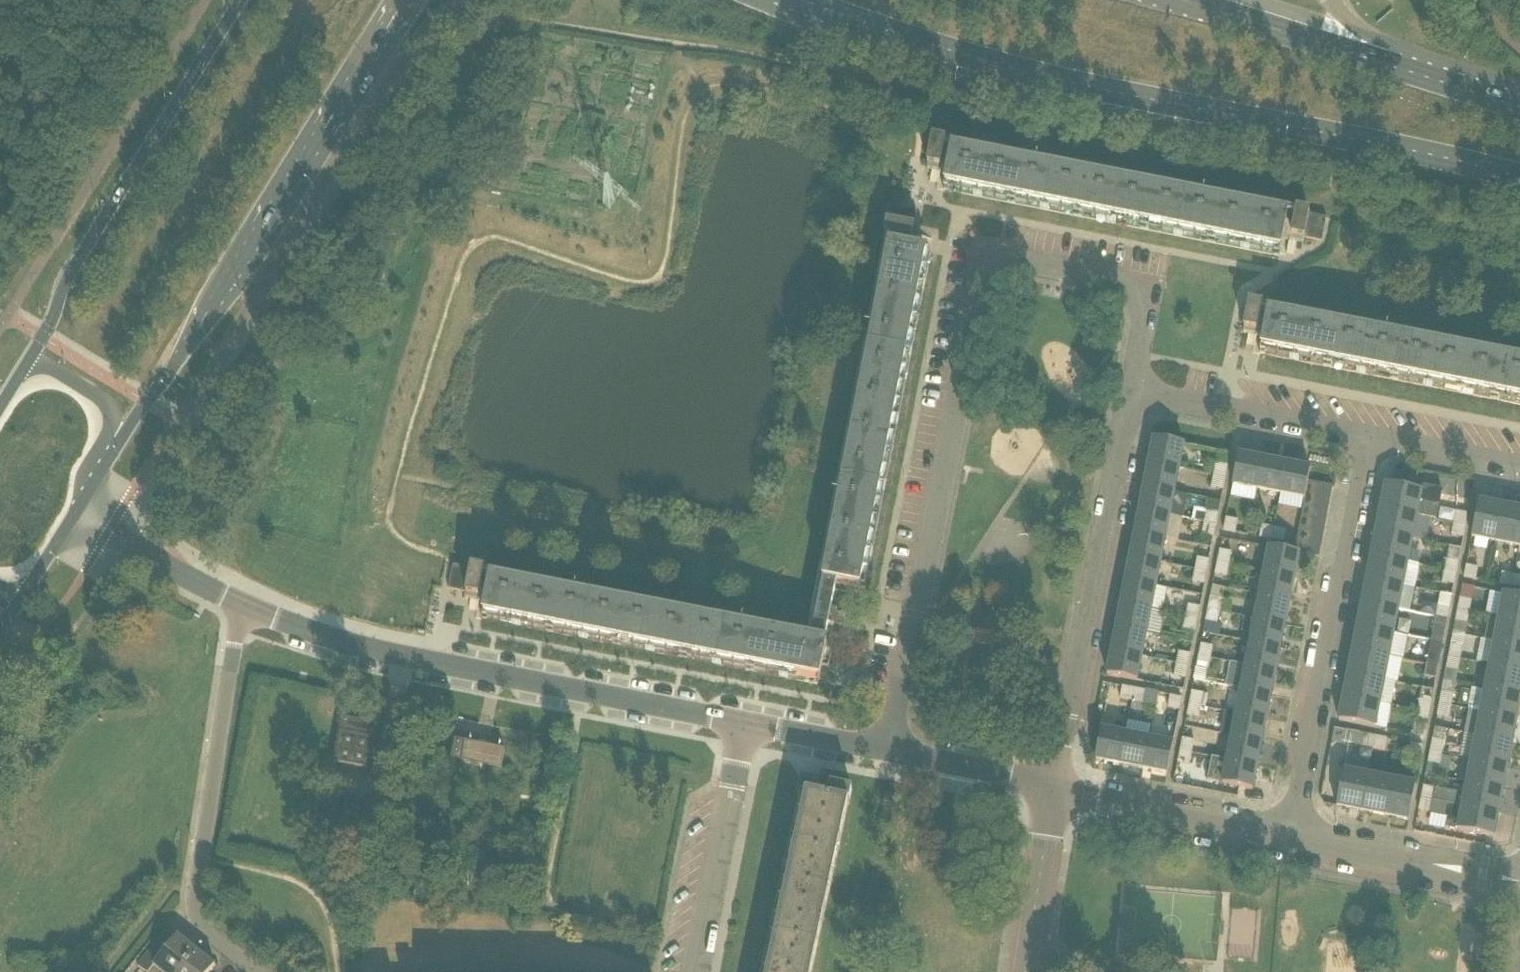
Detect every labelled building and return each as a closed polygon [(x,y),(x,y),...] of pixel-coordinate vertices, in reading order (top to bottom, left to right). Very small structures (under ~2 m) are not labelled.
[(946,141),(933,139),(928,165),(940,167),(946,141)] [(948,169),(945,185),(1113,219),(1120,183),(952,149),(948,169)] [(1281,252),(1281,251),(1287,218),(1120,183),(1113,219),(1281,252)] [(886,237),(912,242),(917,212),(892,207),(886,237)] [(1321,245),(1326,221),(1308,217),(1308,213),(1296,211),(1292,237),(1304,239),(1303,242),(1321,245)] [(861,589),(926,253),(889,246),(823,582),(837,584),(861,589)] [(1262,305),(1250,303),(1244,329),(1257,331),(1262,305)] [(1269,311),(1262,344),(1262,349),(1479,392),(1486,355),(1269,311)] [(1519,400),(1519,362),(1486,355),(1479,392),(1519,400)] [(1154,439),(1149,463),(1179,469),(1184,445),(1154,439)] [(1263,460),(1239,455),(1232,486),(1257,491),(1263,460)] [(1263,460),(1257,491),(1281,495),(1287,465),(1263,460)] [(1145,486),(1175,492),(1179,469),(1149,463),(1145,486)] [(1214,475),(1226,478),(1228,467),(1216,465),(1214,475)] [(1281,495),(1304,500),(1305,500),(1306,494),(1308,482),(1311,469),(1287,465),(1281,495)] [(1226,478),(1214,475),(1212,488),(1224,490),(1226,478)] [(1331,498),(1333,487),(1308,482),(1306,494),(1331,498)] [(1439,506),(1420,502),(1422,492),(1386,485),(1381,508),(1417,515),(1417,516),(1436,520),(1439,506)] [(1175,492),(1145,486),(1140,510),(1182,518),(1187,496),(1184,495),(1184,494),(1175,492)] [(1328,510),(1331,498),(1306,494),(1305,500),(1304,500),(1303,506),(1328,510)] [(1207,512),(1219,514),(1221,503),(1208,500),(1205,511),(1207,512)] [(1503,507),(1479,502),(1471,539),(1496,543),(1503,507)] [(1303,506),(1303,507),(1301,517),(1326,522),(1328,510),(1303,506)] [(1496,543),(1519,548),(1519,546),(1519,510),(1503,507),(1496,543)] [(1381,508),(1377,532),(1413,539),(1417,516),(1417,515),(1381,508)] [(1135,534),(1165,540),(1177,542),(1182,518),(1140,510),(1135,534)] [(1205,523),(1217,525),(1219,514),(1207,512),(1205,523)] [(1454,523),(1466,525),(1469,514),(1456,512),(1454,523)] [(1324,534),(1326,522),(1301,517),(1299,529),(1324,534)] [(1224,530),(1236,533),(1238,522),(1226,519),(1224,530)] [(1217,525),(1205,523),(1202,535),(1215,537),(1217,525)] [(1464,537),(1466,525),(1454,523),(1452,535),(1464,537)] [(1259,527),(1249,525),(1247,535),(1257,537),(1259,527)] [(1259,538),(1272,540),(1274,528),(1262,526),(1259,538)] [(1286,530),(1274,528),(1272,540),(1284,542),(1286,530)] [(1322,546),(1324,534),(1299,529),(1296,541),(1322,546)] [(1372,556),(1408,563),(1413,539),(1377,532),(1372,556)] [(1131,557),(1161,563),(1165,540),(1135,534),(1131,557)] [(1294,553),(1298,554),(1320,558),(1322,546),(1296,541),(1294,553)] [(1450,547),(1445,570),(1457,572),(1462,550),(1450,547)] [(1269,548),(1264,572),(1294,577),(1298,554),(1294,553),(1269,548)] [(1221,551),(1218,563),(1230,565),(1232,553),(1221,551)] [(1367,579),(1403,586),(1408,563),(1372,556),(1367,579)] [(1126,581),(1156,587),(1161,563),(1131,557),(1126,581)] [(1196,570),(1207,572),(1210,561),(1198,559),(1196,570)] [(1228,577),(1230,565),(1218,563),(1216,575),(1228,577)] [(479,597),(483,576),(484,570),(472,568),(472,569),(454,566),(449,590),(467,593),(467,594),(479,597)] [(1464,578),(1476,580),(1478,568),(1467,566),(1464,578)] [(1207,572),(1196,570),(1193,582),(1205,585),(1207,572)] [(1455,585),(1457,572),(1445,570),(1443,583),(1455,585)] [(1264,572),(1260,595),(1289,601),(1294,577),(1264,572)] [(1512,587),(1514,576),(1502,573),(1500,585),(1512,587)] [(1512,587),(1519,589),(1519,577),(1514,576),(1512,587)] [(491,578),(485,611),(484,615),(820,680),(827,643),(825,643),(837,584),(823,582),(812,641),(491,578)] [(1363,603),(1399,610),(1411,612),(1415,589),(1403,586),(1367,579),(1363,603)] [(1121,605),(1151,611),(1156,587),(1126,581),(1121,605)] [(1462,586),(1458,610),(1470,612),(1475,589),(1462,586)] [(1209,610),(1220,612),(1225,589),(1213,587),(1209,610)] [(1519,622),(1519,597),(1503,594),(1494,592),(1489,616),(1499,618),(1519,622)] [(1441,594),(1436,618),(1448,620),(1453,596),(1441,594)] [(1260,595),(1255,619),(1285,625),(1289,601),(1260,595)] [(1358,627),(1394,634),(1399,610),(1363,603),(1358,627)] [(1117,628),(1146,634),(1151,611),(1121,605),(1117,628)] [(1186,617),(1198,620),(1201,608),(1189,606),(1186,617)] [(1220,612),(1209,610),(1206,622),(1218,624),(1220,612)] [(1468,624),(1470,612),(1458,610),(1456,622),(1468,624)] [(1198,620),(1186,617),(1184,629),(1196,632),(1198,620)] [(1446,632),(1448,620),(1436,618),(1434,630),(1446,632)] [(1499,618),(1494,641),(1519,646),(1519,622),(1499,618)] [(1255,619),(1251,643),(1280,648),(1285,625),(1255,619)] [(1353,650),(1389,657),(1394,634),(1358,627),(1353,650)] [(1112,652),(1142,658),(1146,634),(1117,628),(1112,652)] [(1490,665),(1519,671),(1519,646),(1494,641),(1494,642),(1490,665)] [(1444,645),(1432,642),(1427,665),(1439,667),(1444,645)] [(1251,643),(1246,667),(1275,672),(1280,648),(1251,643)] [(1202,645),(1199,657),(1211,660),(1214,647),(1202,645)] [(1449,657),(1461,660),(1463,648),(1451,645),(1449,657)] [(1349,674),(1384,681),(1389,657),(1353,650),(1349,674)] [(1112,652),(1108,676),(1137,682),(1142,658),(1112,652)] [(1176,665),(1188,667),(1191,655),(1179,652),(1176,665)] [(1209,671),(1211,660),(1199,657),(1197,669),(1209,671)] [(1461,660),(1449,657),(1446,670),(1459,672),(1461,660)] [(1175,677),(1186,679),(1188,667),(1176,665),(1175,675),(1175,677)] [(1436,679),(1439,667),(1427,665),(1425,677),(1436,679)] [(1490,665),(1485,689),(1519,695),(1519,671),(1490,665)] [(1275,672),(1246,667),(1242,690),(1271,696),(1275,672)] [(1380,705),(1384,681),(1349,674),(1344,698),(1380,705)] [(1439,704),(1452,707),(1456,684),(1444,681),(1439,704)] [(1121,699),(1132,701),(1134,690),(1123,688),(1121,699)] [(1226,712),(1237,714),(1266,719),(1271,696),(1242,690),(1230,688),(1226,712)] [(1481,712),(1517,719),(1519,704),(1519,695),(1485,689),(1481,712)] [(1146,692),(1134,690),(1132,701),(1144,703),(1146,692)] [(1193,692),(1190,705),(1202,707),(1204,694),(1193,692)] [(1180,711),(1183,699),(1171,696),(1168,709),(1180,711)] [(1344,698),(1339,721),(1375,729),(1380,705),(1344,698)] [(1421,700),(1418,712),(1430,715),(1432,702),(1421,700)] [(1449,719),(1452,707),(1439,704),(1437,716),(1449,719)] [(1199,718),(1202,707),(1190,705),(1188,716),(1199,718)] [(1427,726),(1430,715),(1418,712),(1416,724),(1427,726)] [(1481,712),(1476,736),(1512,743),(1517,719),(1481,712)] [(1237,714),(1233,738),(1262,743),(1266,719),(1237,714)] [(369,769),(378,725),(342,718),(333,763),(369,769)] [(1128,725),(1126,735),(1120,765),(1144,770),(1149,740),(1152,730),(1128,725)] [(1362,747),(1364,734),(1348,731),(1348,732),(1334,729),(1332,740),(1345,743),(1345,744),(1360,747),(1361,748),(1362,748),(1362,747)] [(1126,735),(1102,730),(1096,760),(1120,765),(1126,735)] [(1373,749),(1376,737),(1364,734),(1362,747),(1373,749)] [(1476,736),(1472,760),(1508,767),(1512,743),(1476,736)] [(1376,737),(1373,749),(1385,752),(1388,739),(1376,737)] [(1233,738),(1228,761),(1257,767),(1262,743),(1233,738)] [(1183,739),(1181,751),(1192,753),(1195,741),(1183,739)] [(1430,752),(1443,754),(1445,741),(1432,739),(1430,752)] [(465,742),(455,740),(451,759),(461,761),(465,742)] [(1144,770),(1168,774),(1173,745),(1149,740),(1144,770)] [(503,884),(529,755),(505,750),(465,742),(461,761),(451,759),(430,755),(408,865),(503,884)] [(1421,758),(1423,747),(1412,744),(1409,756),(1421,758)] [(1190,765),(1192,753),(1181,751),(1179,763),(1190,765)] [(1442,757),(1443,754),(1430,752),(1426,776),(1448,780),(1452,759),(1442,757)] [(1211,757),(1207,781),(1223,784),(1223,785),(1253,791),(1257,767),(1228,761),(1211,757)] [(1371,761),(1347,757),(1345,771),(1344,771),(1337,807),(1361,812),(1368,776),(1371,761)] [(1472,760),(1467,783),(1503,790),(1508,767),(1472,760)] [(1385,817),(1392,781),(1368,776),(1361,812),(1385,817)] [(800,794),(806,795),(767,971),(813,971),(845,825),(849,805),(850,805),(853,791),(818,784),(819,781),(810,779),(802,784),(800,794)] [(1385,817),(1409,821),(1415,786),(1392,781),(1385,817)] [(1449,804),(1499,814),(1503,790),(1467,783),(1465,795),(1423,786),(1421,799),(1433,801),(1449,804)] [(1447,818),(1445,828),(1494,838),(1499,814),(1449,804),(1433,801),(1421,799),(1419,810),(1430,812),(1430,815),(1447,818)] [(145,971),(181,971),(197,952),(178,937),(170,946),(161,939),(139,967),(145,971)] [(216,967),(197,952),(181,971),(212,971),(216,967)]
